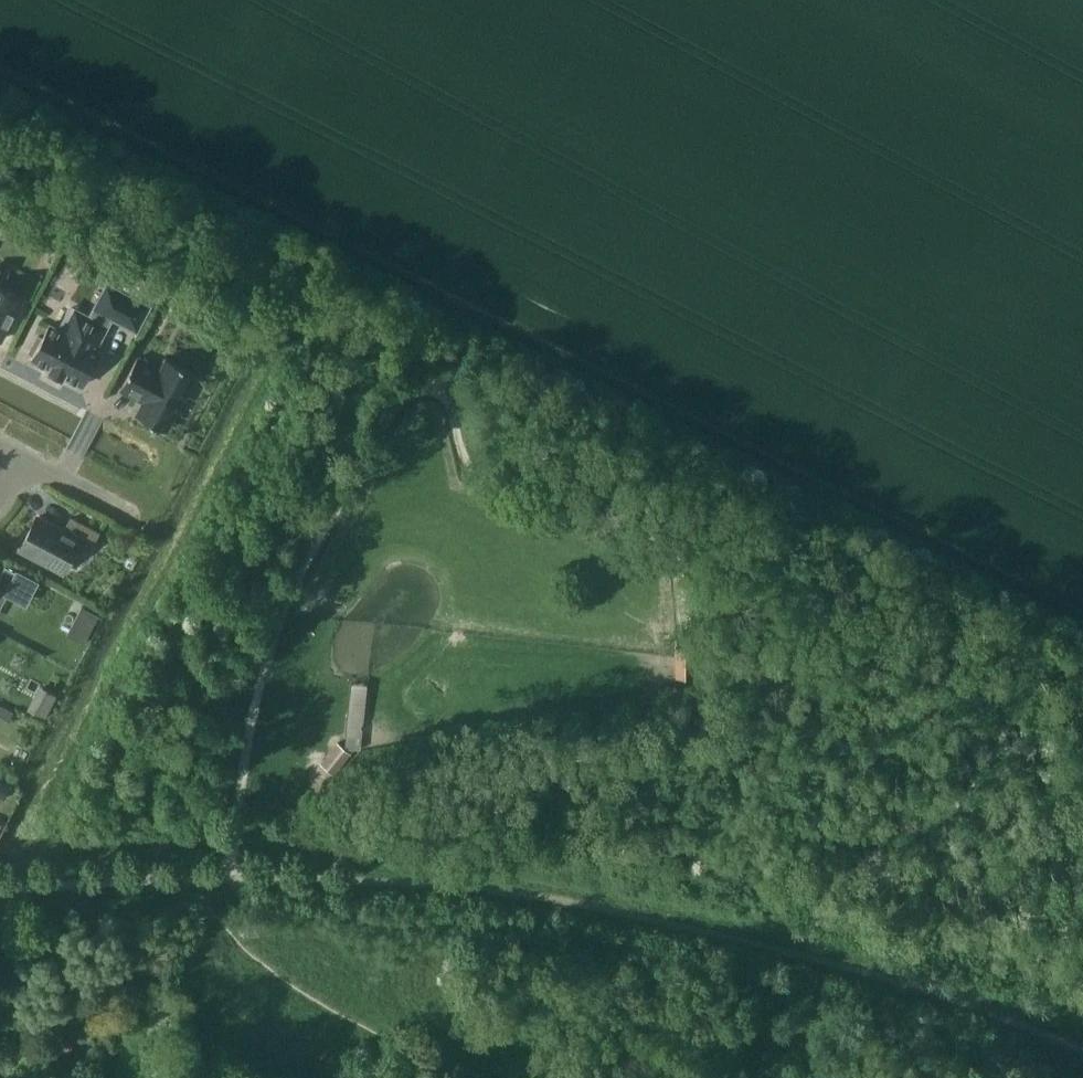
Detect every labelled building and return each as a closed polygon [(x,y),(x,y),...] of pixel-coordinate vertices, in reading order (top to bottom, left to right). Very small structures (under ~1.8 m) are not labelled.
[(2,286),(9,272),(0,267),(0,337),(21,296),(2,286)] [(33,353),(31,357),(50,368),(49,371),(61,377),(62,374),(82,385),(100,351),(94,348),(106,326),(103,325),(109,315),(135,329),(148,306),(107,284),(95,308),(97,309),(92,319),(69,306),(57,329),(48,324),(41,337),(38,336),(30,351),(33,353)] [(136,414),(165,430),(195,373),(166,358),(160,369),(136,357),(120,388),(143,401),(136,414)] [(78,540),(90,546),(97,532),(71,518),(63,531),(36,517),(19,548),(62,571),(78,540)] [(0,574),(0,588),(24,601),(34,583),(35,583),(35,582),(4,566),(0,574)] [(98,614),(80,605),(66,633),(84,642),(98,614)] [(675,646),(676,677),(693,677),(692,646),(675,646)] [(370,709),(372,683),(360,682),(358,708),(370,709)] [(47,683),(35,707),(53,716),(65,692),(47,683)] [(350,752),(337,742),(321,762),(334,773),(350,752)] [(3,798),(10,785),(0,780),(0,796),(3,798)]
